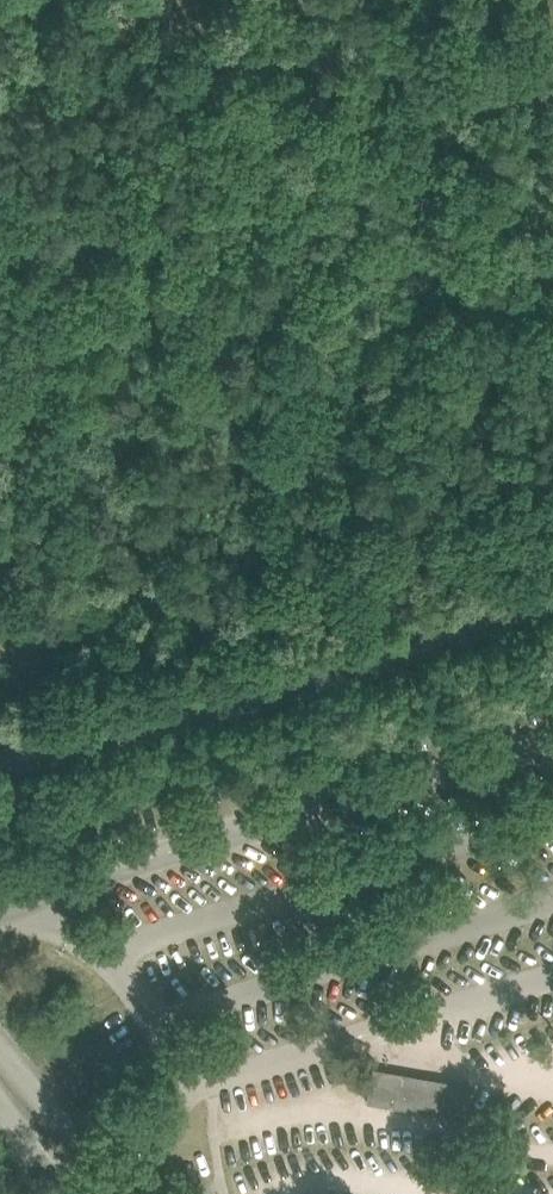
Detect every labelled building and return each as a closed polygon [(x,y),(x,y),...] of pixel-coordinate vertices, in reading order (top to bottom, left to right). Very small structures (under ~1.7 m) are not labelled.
[(374,1066),(368,1101),(418,1109),(419,1104),(464,1112),(469,1083),(374,1066)]
